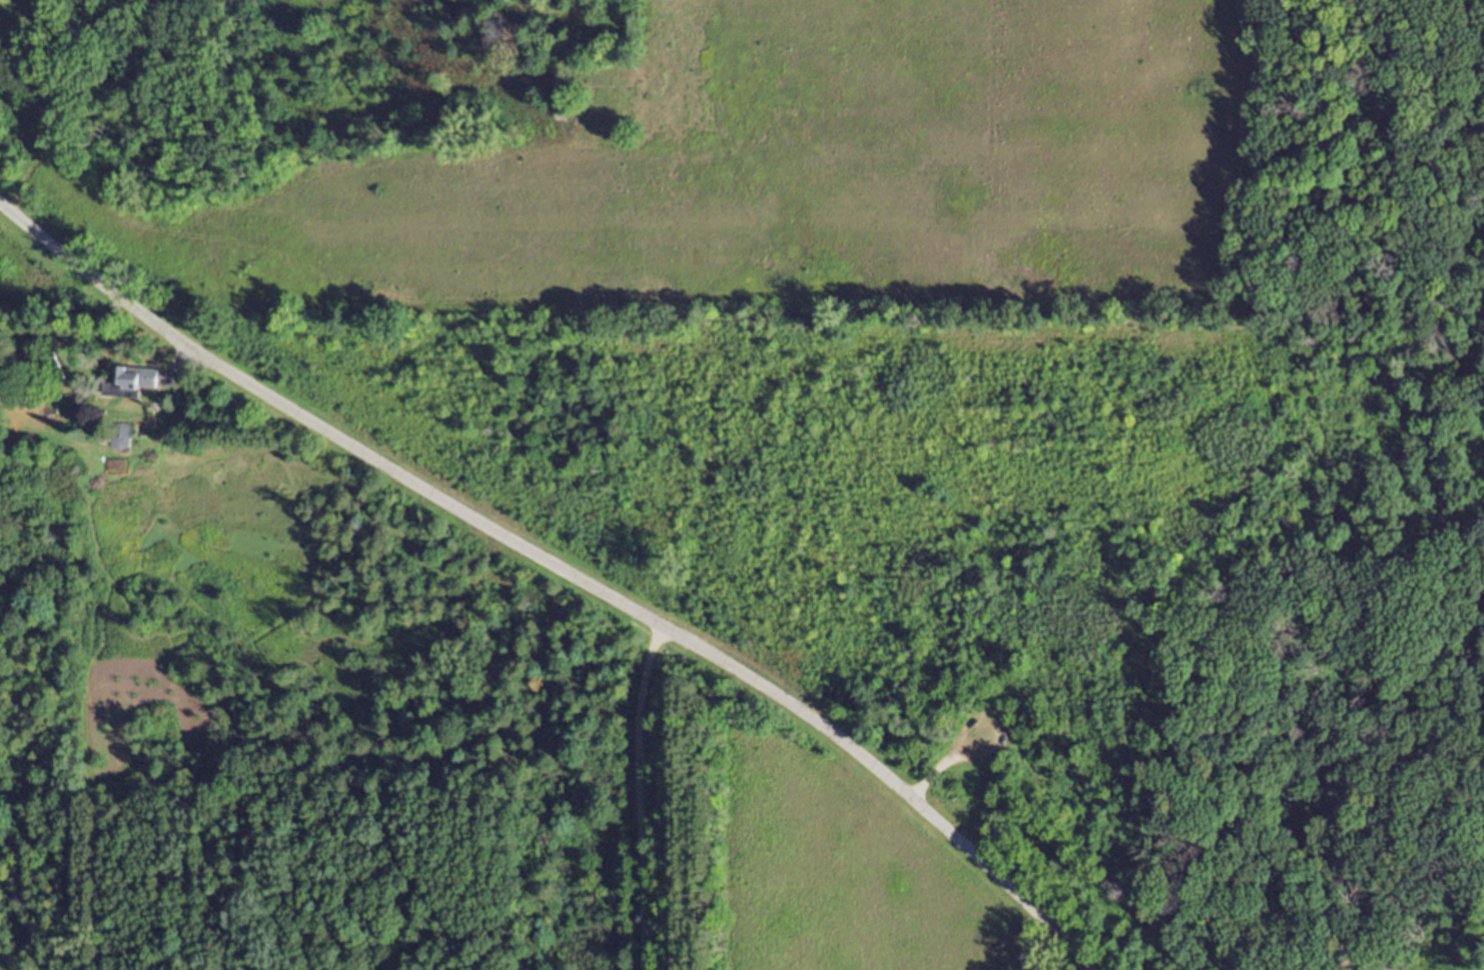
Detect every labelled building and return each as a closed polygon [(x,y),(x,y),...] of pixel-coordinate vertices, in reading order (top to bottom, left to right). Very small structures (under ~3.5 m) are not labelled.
[(146,400),(146,391),(161,392),(162,371),(120,369),(118,398),(146,400)]
